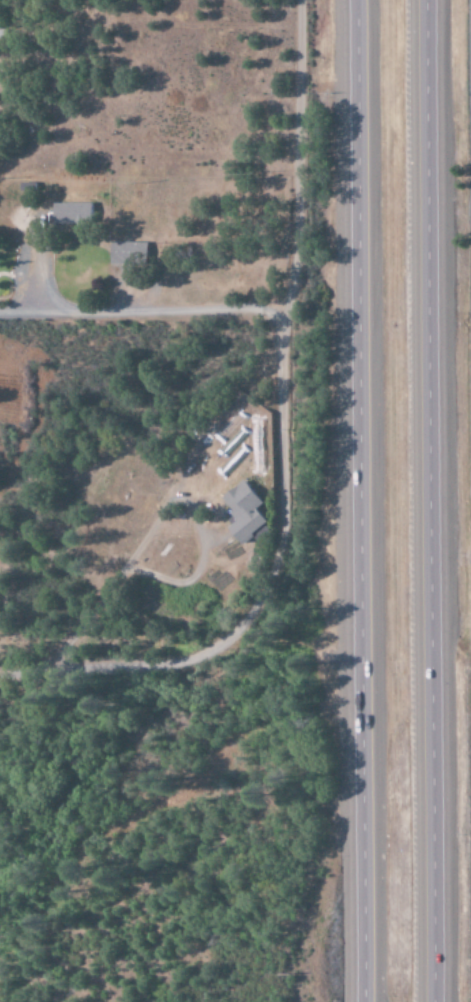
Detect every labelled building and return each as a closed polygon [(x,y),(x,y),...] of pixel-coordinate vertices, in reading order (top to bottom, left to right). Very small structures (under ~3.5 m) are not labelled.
[(89,204),(50,204),(50,224),(89,224),(89,204)] [(145,243),(107,243),(107,262),(144,263),(145,243)] [(218,499),(234,521),(225,528),(237,545),(264,525),(253,510),(259,505),(241,481),(218,499)]
